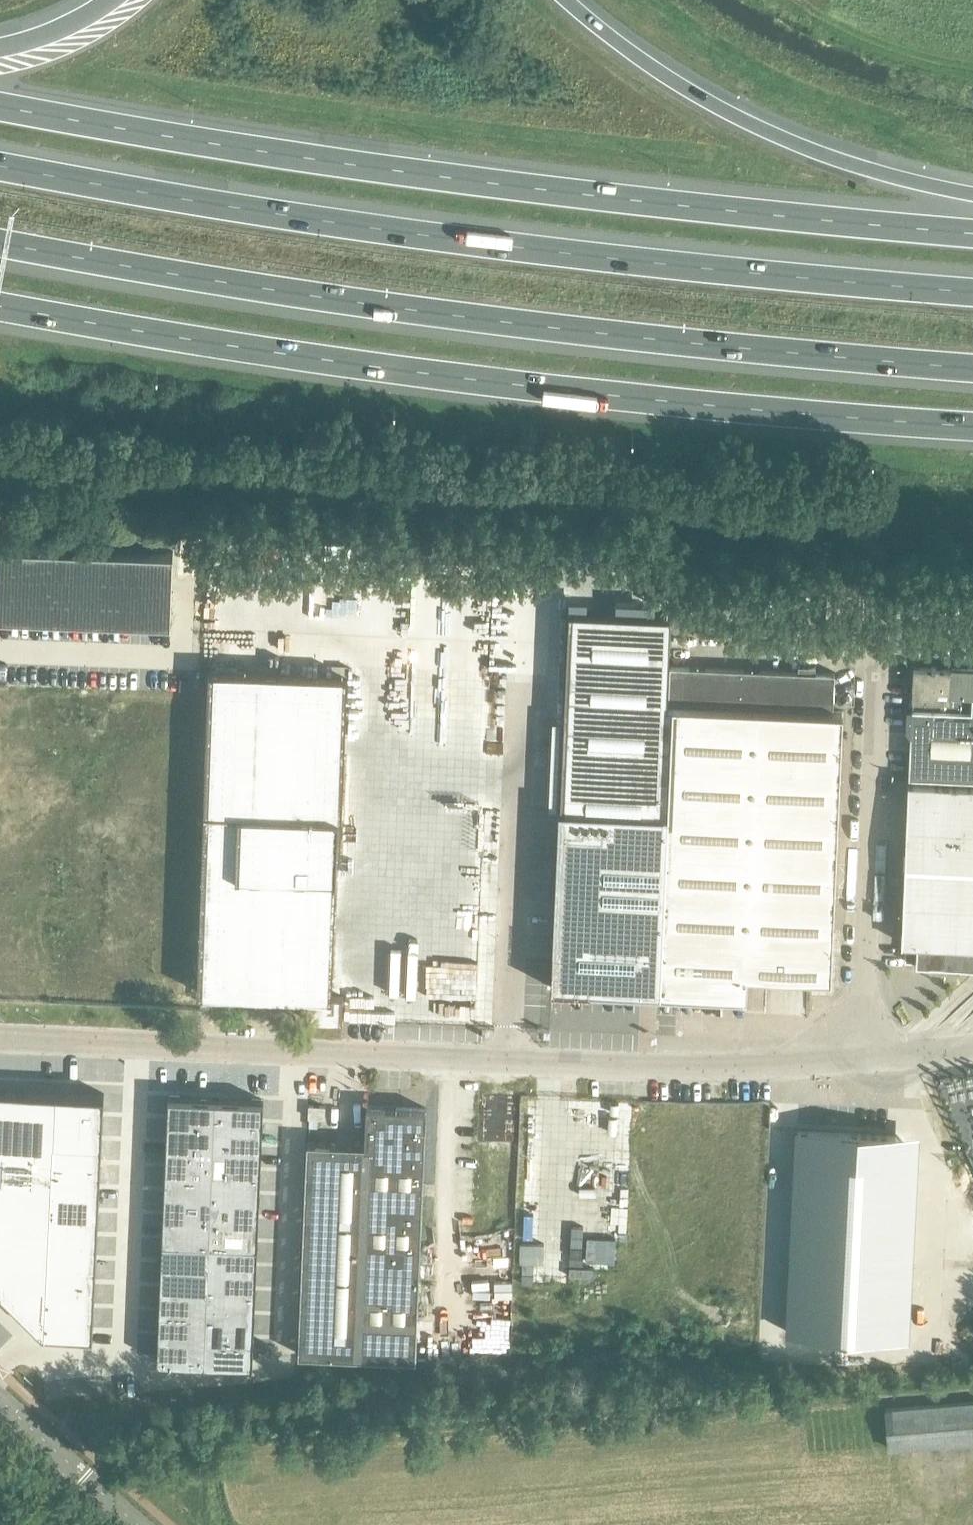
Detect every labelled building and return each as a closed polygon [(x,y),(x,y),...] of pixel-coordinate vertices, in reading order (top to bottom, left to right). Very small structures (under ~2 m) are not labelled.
[(0,544),(0,615),(171,622),(173,551),(0,544)] [(568,610),(559,808),(668,813),(672,704),(667,704),(671,615),(568,610)] [(797,669),(670,664),(669,698),(832,704),(833,670),(814,669),(814,663),(797,663),(797,669)] [(912,691),(972,694),(972,666),(951,665),(951,667),(936,666),(936,664),(932,664),(932,666),(913,666),(912,691)] [(210,669),(198,991),(228,992),(241,993),(263,993),(263,997),(263,1005),(298,1006),(298,995),(308,995),(308,994),(331,995),(336,855),(339,856),(342,782),(346,674),(210,669)] [(912,691),(912,708),(907,707),(906,729),(911,729),(909,775),(972,778),(972,694),(912,691)] [(559,808),(551,987),(747,995),(750,929),(833,932),(842,711),(672,704),(668,813),(559,808)] [(906,941),(905,961),(972,965),(972,783),(908,781),(902,941),(906,941)] [(343,995),(331,995),(308,994),(308,995),(307,1019),(342,1020),(343,995)] [(2,1285),(0,1287),(0,1290),(42,1331),(45,1331),(46,1307),(47,1283),(48,1259),(50,1235),(51,1211),(52,1187),(53,1163),(54,1139),(55,1115),(56,1091),(0,1088),(0,1283),(2,1285)] [(104,1093),(56,1091),(55,1115),(103,1118),(104,1093)] [(168,1095),(167,1120),(215,1122),(216,1097),(168,1095)] [(216,1097),(215,1122),(263,1124),(264,1100),(216,1097)] [(324,1119),(324,1105),(310,1104),(309,1118),(324,1119)] [(299,1353),(416,1358),(426,1107),(367,1105),(365,1143),(308,1141),(299,1353)] [(103,1118),(55,1115),(54,1139),(102,1142),(103,1118)] [(167,1120),(166,1144),(214,1146),(215,1122),(167,1120)] [(215,1122),(214,1146),(262,1148),(263,1124),(215,1122)] [(798,1128),(787,1332),(907,1338),(916,1156),(895,1133),(798,1128)] [(573,1131),(572,1152),(608,1154),(609,1133),(573,1131)] [(609,1133),(608,1154),(635,1155),(636,1134),(609,1133)] [(669,1136),(668,1157),(695,1158),(696,1137),(669,1136)] [(696,1137),(695,1158),(730,1160),(731,1139),(696,1137)] [(102,1142),(54,1139),(53,1163),(101,1166),(102,1142)] [(166,1144),(165,1168),(213,1170),(214,1146),(166,1144)] [(214,1146),(213,1170),(261,1172),(262,1148),(214,1146)] [(572,1152),(571,1174),(607,1176),(608,1154),(572,1152)] [(608,1154),(607,1176),(634,1177),(635,1155),(608,1154)] [(668,1157),(667,1179),(694,1180),(695,1158),(668,1157)] [(695,1158),(694,1180),(729,1182),(730,1160),(695,1158)] [(101,1166),(53,1163),(52,1187),(100,1190),(101,1166)] [(165,1168),(164,1192),(212,1194),(213,1170),(165,1168)] [(213,1170),(212,1194),(260,1196),(261,1172),(213,1170)] [(571,1174),(570,1196),(606,1197),(607,1176),(571,1174)] [(607,1176),(606,1197),(633,1199),(634,1177),(607,1176)] [(694,1180),(693,1202),(728,1203),(729,1182),(694,1180)] [(100,1190),(52,1187),(51,1211),(99,1214),(100,1190)] [(164,1192),(163,1216),(211,1218),(212,1194),(164,1192)] [(212,1194),(211,1218),(259,1220),(260,1196),(212,1194)] [(570,1196),(569,1217),(605,1219),(606,1197),(570,1196)] [(606,1197),(605,1219),(632,1220),(633,1199),(606,1197)] [(99,1214),(51,1211),(50,1235),(98,1238),(99,1214)] [(163,1216),(162,1240),(210,1242),(211,1218),(163,1216)] [(569,1217),(568,1239),(604,1240),(605,1219),(569,1217)] [(211,1218),(210,1242),(258,1244),(259,1220),(211,1218)] [(605,1219),(604,1240),(631,1242),(632,1220),(605,1219)] [(98,1238),(50,1235),(48,1259),(96,1261),(98,1238)] [(568,1239),(567,1260),(603,1262),(604,1240),(568,1239)] [(162,1240),(161,1264),(209,1266),(210,1242),(162,1240)] [(604,1240),(603,1262),(630,1263),(631,1242),(604,1240)] [(210,1242),(209,1266),(257,1267),(258,1244),(210,1242)] [(96,1261),(48,1259),(47,1283),(95,1285),(96,1261)] [(567,1260),(566,1282),(602,1284),(603,1262),(567,1260)] [(603,1262),(602,1284),(629,1285),(630,1263),(603,1262)] [(161,1264),(160,1288),(208,1290),(209,1266),(161,1264)] [(209,1266),(208,1290),(256,1291),(257,1267),(209,1266)] [(566,1282),(565,1303),(601,1305),(602,1284),(566,1282)] [(95,1285),(47,1283),(46,1307),(94,1309),(95,1285)] [(160,1288),(159,1312),(207,1314),(208,1290),(160,1288)] [(208,1290),(207,1314),(255,1315),(256,1291),(208,1290)] [(94,1309),(46,1307),(45,1331),(93,1333),(94,1309)] [(159,1312),(158,1336),(206,1338),(207,1314),(159,1312)] [(207,1314),(206,1338),(254,1339),(255,1315),(207,1314)] [(158,1336),(157,1360),(205,1362),(206,1338),(158,1336)] [(206,1338),(205,1362),(253,1364),(254,1339),(206,1338)] [(972,1442),(972,1401),(886,1408),(890,1449),(972,1442)]
